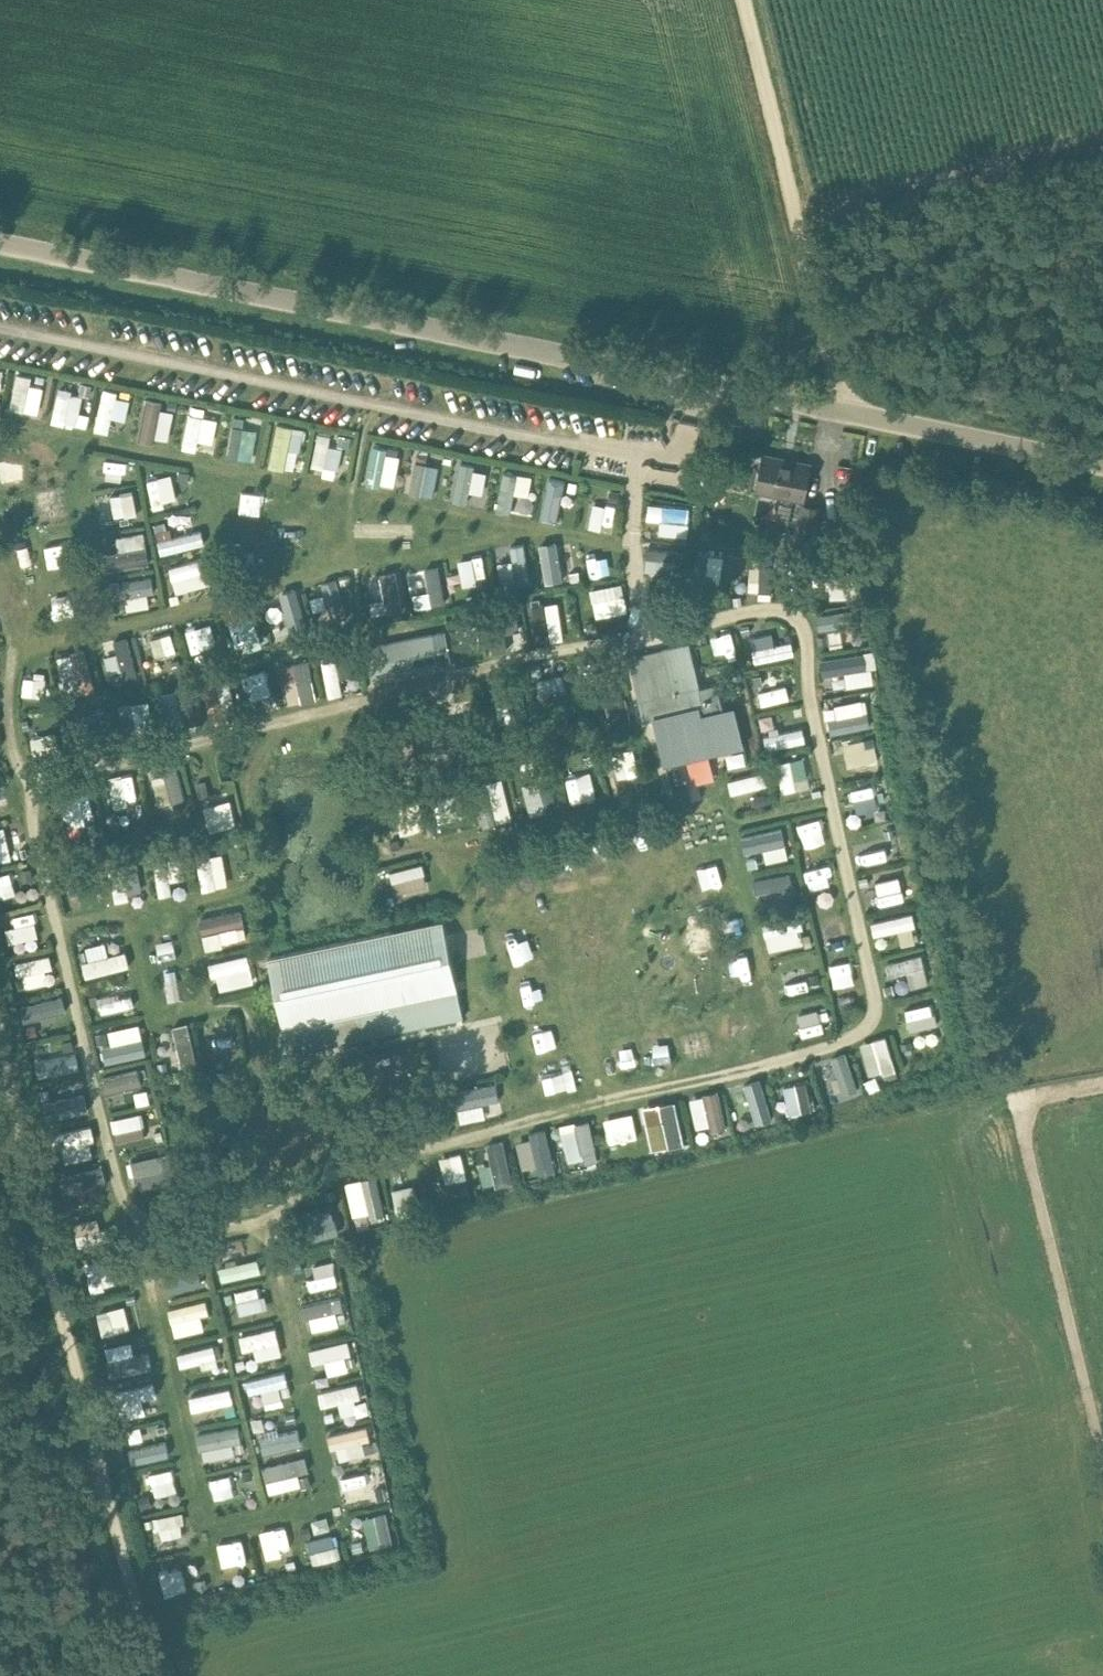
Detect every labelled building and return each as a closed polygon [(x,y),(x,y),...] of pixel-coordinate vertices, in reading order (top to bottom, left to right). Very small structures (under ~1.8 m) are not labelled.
[(33,383),(35,374),(13,370),(6,407),(42,413),(47,386),(33,383)] [(105,386),(99,429),(114,432),(121,388),(105,386)] [(54,422),(80,426),(86,391),(60,387),(54,422)] [(127,420),(134,392),(124,390),(117,417),(127,420)] [(177,410),(162,407),(164,399),(151,396),(141,435),(169,442),(177,410)] [(184,447),(199,450),(201,439),(216,442),(221,418),(191,412),(184,447)] [(280,418),(264,460),(294,471),(310,429),(280,418)] [(257,430),(233,427),(229,452),(253,456),(257,430)] [(330,445),(332,434),(319,431),(312,473),(339,477),(344,447),(330,445)] [(398,487),(405,452),(375,446),(367,481),(398,487)] [(804,500),(806,485),(811,464),(763,454),(756,490),(804,500)] [(104,469),(126,467),(125,455),(103,457),(104,469)] [(410,492),(437,495),(440,463),(413,460),(410,492)] [(471,502),(473,491),(486,493),(491,468),(461,461),(453,498),(471,502)] [(550,474),(540,518),(559,522),(569,478),(550,474)] [(150,476),(152,502),(176,501),(174,475),(150,476)] [(525,510),(529,478),(502,475),(498,507),(525,510)] [(60,490),(40,491),(41,516),(61,515),(60,490)] [(116,520),(141,517),(138,490),(113,493),(116,520)] [(594,500),(592,525),(615,528),(617,503),(594,500)] [(684,569),(684,504),(648,504),(648,569),(684,569)] [(809,559),(819,507),(802,504),(796,534),(770,529),(765,550),(809,559)] [(192,513),(170,518),(173,530),(195,525),(192,513)] [(52,550),(74,545),(70,530),(48,536),(52,550)] [(106,567),(150,565),(148,534),(104,537),(106,567)] [(511,560),(501,561),(505,590),(533,586),(526,542),(509,545),(511,560)] [(574,543),(541,544),(542,575),(575,574),(574,543)] [(464,583),(490,578),(486,553),(460,558),(464,583)] [(749,556),(750,590),(776,589),(774,555),(749,556)] [(207,556),(170,566),(177,592),(213,582),(207,556)] [(802,588),(801,561),(779,562),(780,589),(802,588)] [(445,565),(429,566),(431,590),(414,591),(415,605),(447,603),(445,565)] [(371,600),(372,613),(405,609),(401,569),(382,571),(386,599),(371,600)] [(855,572),(828,573),(829,597),(856,596),(855,572)] [(150,576),(116,580),(119,611),(154,607),(150,576)] [(323,595),(317,595),(316,618),(349,619),(351,578),(324,577),(323,595)] [(279,637),(303,628),(291,596),(267,604),(279,637)] [(531,606),(535,635),(562,631),(558,602),(531,606)] [(818,628),(860,626),(859,610),(817,612),(818,628)] [(237,644),(263,635),(254,612),(229,622),(237,644)] [(207,627),(190,629),(193,648),(209,645),(207,627)] [(797,655),(795,641),(777,643),(775,631),(750,635),(753,661),(797,655)] [(151,672),(176,667),(170,633),(145,638),(151,672)] [(366,647),(372,679),(438,665),(438,664),(449,661),(443,633),(433,634),(366,647)] [(711,659),(732,659),(732,640),(711,640),(711,659)] [(652,719),(664,766),(709,755),(698,709),(704,707),(689,644),(628,659),(643,721),(652,719)] [(71,692),(98,683),(86,647),(58,656),(71,692)] [(869,648),(821,657),(825,682),(873,673),(869,648)] [(339,651),(324,654),(332,696),(347,692),(339,651)] [(302,698),(316,697),(314,661),(282,663),(283,681),(301,680),(302,698)] [(250,690),(270,684),(265,666),(244,673),(250,690)] [(215,723),(241,714),(228,677),(202,686),(215,723)] [(795,697),(791,682),(760,690),(763,705),(795,697)] [(612,729),(632,721),(621,695),(602,703),(612,729)] [(871,728),(870,700),(838,701),(839,718),(829,718),(830,730),(871,728)] [(29,728),(39,766),(66,758),(56,721),(29,728)] [(768,749),(810,740),(806,725),(765,735),(768,749)] [(872,745),(838,754),(844,776),(878,767),(872,745)] [(613,784),(634,777),(628,755),(606,762),(613,784)] [(808,756),(780,759),(783,790),(811,787),(808,756)] [(151,769),(161,805),(189,797),(179,761),(151,769)] [(745,795),(768,788),(761,765),(738,771),(745,795)] [(114,806),(139,804),(136,773),(112,775),(114,806)] [(502,775),(473,783),(484,825),(513,817),(502,775)] [(530,818),(560,810),(551,775),(521,783),(530,818)] [(857,814),(882,807),(875,782),(850,789),(857,814)] [(212,831),(240,823),(233,797),(205,805),(212,831)] [(800,843),(825,840),(823,820),(798,823),(800,843)] [(868,829),(877,859),(903,852),(895,822),(868,829)] [(16,855),(9,825),(0,828),(0,859),(16,855)] [(761,865),(790,857),(784,833),(755,840),(761,865)] [(554,885),(579,877),(568,844),(544,852),(554,885)] [(199,856),(207,890),(233,883),(224,850),(199,856)] [(176,893),(175,881),(187,879),(184,852),(157,855),(161,894),(176,893)] [(116,898),(144,894),(140,864),(112,867),(116,898)] [(395,890),(430,889),(429,865),(394,867),(395,890)] [(535,868),(517,873),(523,893),(541,889),(535,868)] [(19,892),(11,869),(0,873),(0,899),(19,892)] [(784,873),(759,877),(762,899),(787,895),(784,873)] [(91,875),(70,878),(73,900),(94,897),(91,875)] [(812,890),(831,887),(829,875),(810,877),(812,890)] [(901,875),(876,880),(881,904),(906,899),(901,875)] [(3,916),(9,942),(42,935),(37,909),(3,916)] [(245,909),(203,917),(209,947),(251,938),(245,909)] [(816,920),(824,942),(848,933),(840,911),(816,920)] [(898,930),(902,945),(920,940),(913,911),(870,922),(874,937),(898,930)] [(804,917),(767,919),(769,948),(806,945),(804,917)] [(463,1017),(443,921),(268,958),(288,1055),(463,1017)] [(494,932),(500,957),(524,951),(518,926),(494,932)] [(82,959),(120,951),(117,940),(80,948),(82,959)] [(87,978),(135,965),(130,949),(82,962),(87,978)] [(249,952),(213,961),(221,990),(256,981),(249,952)] [(923,952),(884,962),(888,977),(909,972),(913,988),(931,983),(923,952)] [(49,954),(19,960),(25,988),(55,981),(49,954)] [(857,970),(833,976),(838,996),(862,990),(857,970)] [(787,992),(822,987),(820,976),(785,981),(787,992)] [(101,1009),(137,1008),(136,993),(101,995),(101,1009)] [(25,1019),(68,1013),(65,995),(22,1001),(25,1019)] [(934,1001),(907,1008),(912,1030),(940,1023),(934,1001)] [(796,1014),(803,1036),(827,1029),(821,1007),(796,1014)] [(144,1022),(111,1027),(113,1043),(102,1045),(104,1060),(148,1054),(144,1022)] [(170,1029),(173,1066),(196,1064),(192,1027),(170,1029)] [(875,1082),(902,1075),(890,1034),(863,1041),(875,1082)] [(210,1036),(211,1058),(236,1057),(235,1035),(210,1036)] [(616,1049),(621,1070),(644,1065),(640,1044),(616,1049)] [(843,1094),(863,1088),(851,1050),(831,1056),(843,1094)] [(35,1060),(38,1076),(82,1067),(79,1051),(35,1060)] [(112,1098),(135,1092),(129,1068),(106,1074),(112,1098)] [(734,1085),(744,1125),(774,1117),(764,1077),(734,1085)] [(784,1086),(793,1117),(817,1110),(808,1079),(784,1086)] [(726,1092),(694,1094),(697,1128),(728,1126),(726,1092)] [(688,1143),(679,1099),(647,1106),(656,1149),(688,1143)] [(120,1139),(146,1136),(143,1110),(117,1113),(120,1139)] [(635,1111),(607,1117),(612,1143),(640,1137),(635,1111)] [(600,1160),(594,1119),(565,1123),(570,1164),(600,1160)] [(544,1173),(558,1172),(553,1127),(533,1130),(534,1138),(522,1139),(525,1166),(543,1164),(544,1173)] [(482,1164),(486,1186),(517,1179),(508,1138),(487,1142),(491,1163),(482,1164)] [(466,1153),(442,1156),(446,1182),(470,1179),(466,1153)] [(349,1186),(369,1185),(370,1217),(382,1217),(381,1177),(349,1178),(349,1186)] [(225,1280),(264,1270),(260,1256),(221,1266),(225,1280)] [(202,1258),(164,1260),(166,1287),(203,1285),(202,1258)] [(310,1263),(313,1288),(340,1285),(338,1260),(310,1263)] [(87,1285),(110,1285),(111,1263),(88,1262),(87,1285)] [(240,1313),(268,1310),(264,1284),(237,1287),(240,1313)] [(189,1289),(175,1290),(176,1326),(209,1325),(208,1291),(189,1292),(189,1289)] [(336,1295),(303,1304),(311,1332),(343,1323),(336,1295)] [(124,1301),(91,1308),(97,1336),(130,1328),(124,1301)] [(241,1335),(249,1363),(285,1352),(277,1324),(241,1335)] [(114,1373),(147,1364),(140,1337),(106,1347),(114,1373)] [(315,1363),(325,1361),(331,1382),(359,1374),(349,1337),(310,1347),(315,1363)] [(182,1368),(221,1357),(216,1342),(177,1353),(182,1368)] [(248,1378),(252,1394),(264,1391),(268,1408),(293,1401),(285,1369),(248,1378)] [(358,1381),(320,1390),(338,1461),(376,1452),(358,1381)] [(191,1396),(194,1410),(236,1400),(233,1387),(191,1396)] [(235,1441),(244,1440),(243,1426),(200,1430),(203,1459),(237,1455),(235,1441)] [(305,1443),(302,1426),(259,1436),(263,1453),(305,1443)] [(131,1464),(171,1453),(168,1439),(127,1449),(131,1464)] [(266,1462),(269,1492),(306,1488),(304,1471),(312,1470),(310,1457),(266,1462)] [(354,1473),(363,1505),(393,1497),(384,1464),(354,1473)] [(180,1492),(175,1466),(149,1471),(154,1497),(180,1492)] [(218,1505),(250,1501),(248,1486),(255,1485),(253,1470),(215,1475),(218,1505)] [(148,1516),(151,1541),(193,1536),(190,1510),(148,1516)] [(372,1547),(396,1544),(392,1512),(368,1515),(372,1547)] [(288,1522),(260,1529),(267,1557),(295,1551),(288,1522)] [(310,1537),(314,1563),(344,1557),(339,1532),(310,1537)] [(236,1552),(222,1554),(227,1581),(255,1577),(248,1534),(234,1536),(236,1552)] [(198,1560),(161,1569),(167,1595),(204,1587),(198,1560)]
